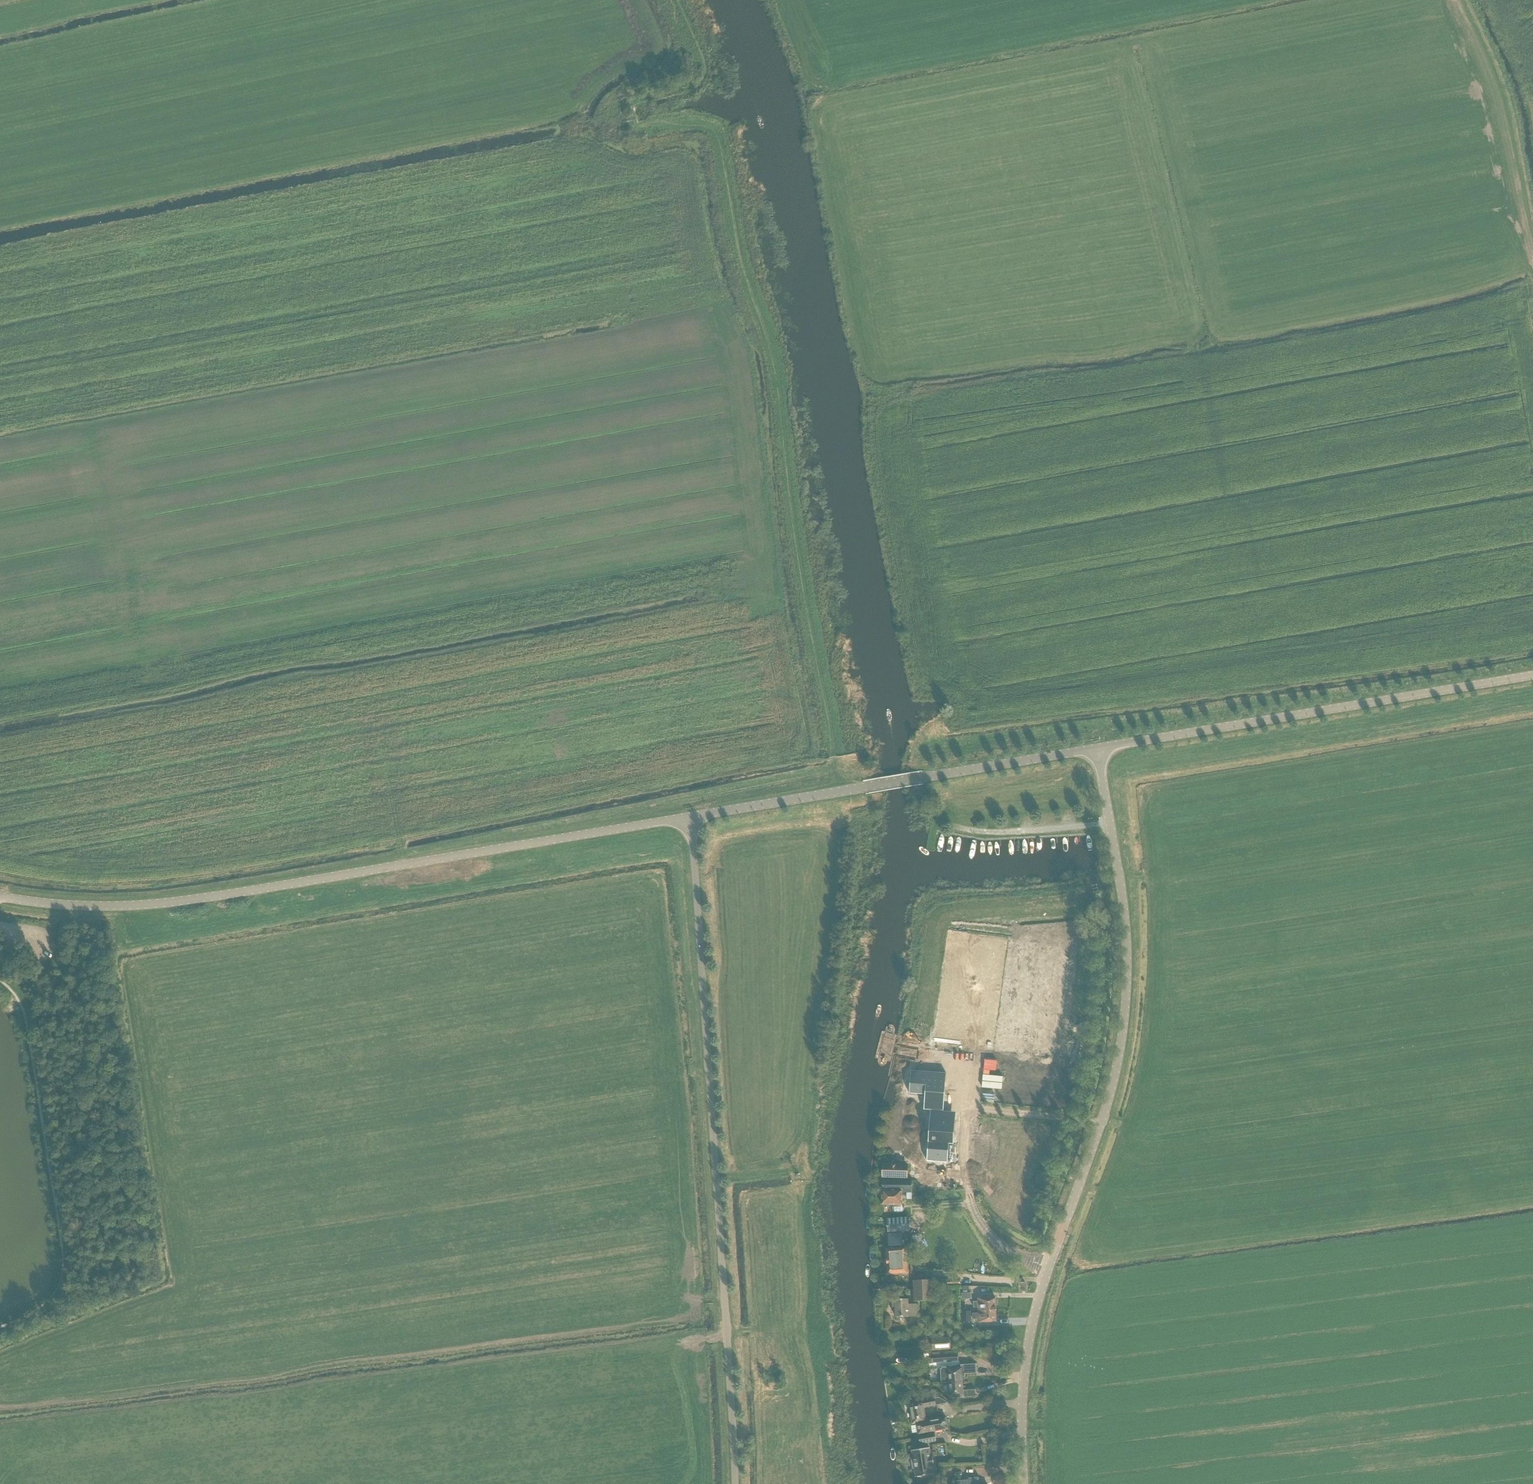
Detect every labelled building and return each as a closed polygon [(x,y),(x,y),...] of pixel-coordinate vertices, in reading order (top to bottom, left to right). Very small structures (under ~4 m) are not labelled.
[(928,1112),(926,1163),(947,1163),(947,1144),(952,1144),(953,1112),(940,1112),(942,1074),(907,1073),(906,1096),(922,1096),(921,1111),(928,1112)] [(883,1176),(907,1177),(908,1166),(883,1165),(883,1176)] [(1038,1183),(1045,1185),(1048,1173),(1041,1172),(1038,1183)] [(882,1189),(882,1204),(902,1205),(902,1192),(911,1192),(911,1182),(883,1181),(883,1189),(882,1189)] [(909,1233),(908,1218),(888,1219),(889,1232),(899,1231),(899,1234),(909,1233)] [(915,1234),(920,1262),(928,1261),(923,1233),(915,1234)] [(903,1245),(902,1237),(889,1238),(889,1246),(890,1246),(890,1248),(886,1248),(888,1274),(908,1273),(906,1247),(902,1247),(902,1245),(903,1245)] [(914,1301),(933,1300),(932,1279),(913,1280),(913,1281),(913,1289),(914,1301)] [(971,1300),(971,1285),(962,1286),(963,1300),(971,1300)] [(978,1307),(978,1310),(996,1310),(996,1298),(978,1298),(978,1302),(974,1302),(974,1308),(978,1307)] [(896,1317),(918,1316),(917,1304),(909,1304),(909,1299),(895,1300),(896,1317)] [(996,1310),(978,1310),(978,1313),(973,1313),(973,1319),(979,1319),(979,1322),(996,1322),(996,1310)] [(941,1338),(941,1335),(932,1335),(932,1350),(950,1349),(950,1337),(941,1338)] [(959,1361),(958,1353),(932,1355),(932,1362),(932,1363),(959,1361)] [(965,1374),(977,1373),(976,1364),(961,1365),(961,1368),(948,1369),(940,1369),(941,1383),(949,1383),(963,1382),(962,1377),(965,1377),(965,1374)] [(963,1382),(949,1383),(950,1397),(963,1396),(963,1397),(976,1396),(975,1389),(963,1390),(963,1382)] [(936,1405),(935,1398),(922,1400),(922,1402),(909,1404),(913,1424),(917,1423),(919,1434),(933,1431),(948,1429),(946,1417),(926,1421),(924,1407),(936,1405)] [(933,1431),(919,1434),(920,1442),(934,1440),(933,1431)] [(931,1456),(930,1447),(911,1450),(915,1477),(934,1475),(933,1465),(934,1465),(933,1456),(931,1456)]
